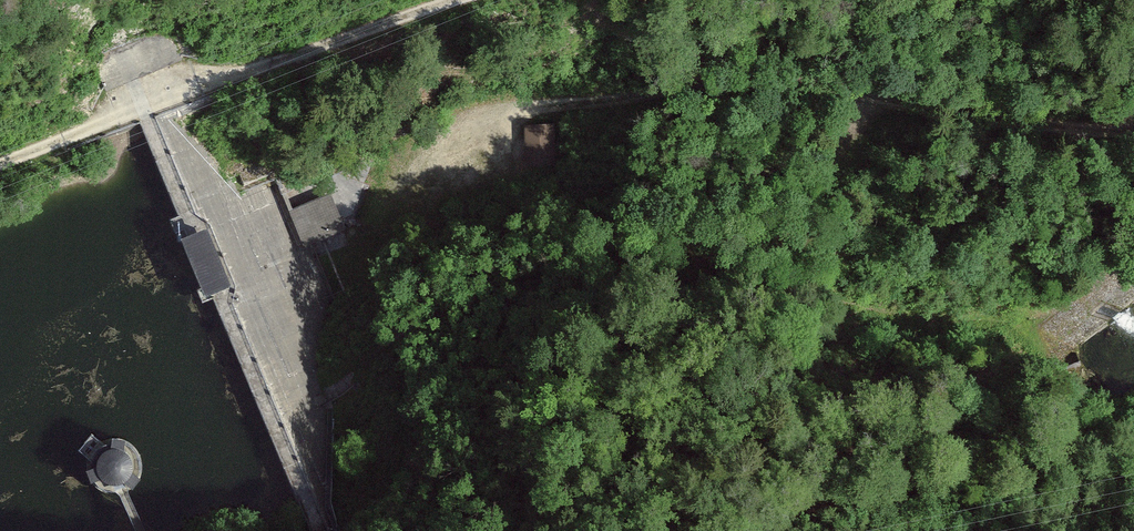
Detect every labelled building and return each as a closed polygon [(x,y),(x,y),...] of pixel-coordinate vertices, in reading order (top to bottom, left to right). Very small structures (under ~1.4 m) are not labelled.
[(554,127),(527,127),(528,167),(555,166),(554,127)] [(329,197),(290,213),(306,251),(345,235),(329,197)] [(200,231),(182,238),(204,294),(222,287),(200,231)] [(87,479),(94,490),(105,496),(119,498),(134,530),(144,530),(128,494),(139,485),(145,471),(142,456),(133,444),(120,438),(107,439),(100,444),(93,439),(79,455),(86,461),(85,467),(87,479)]
